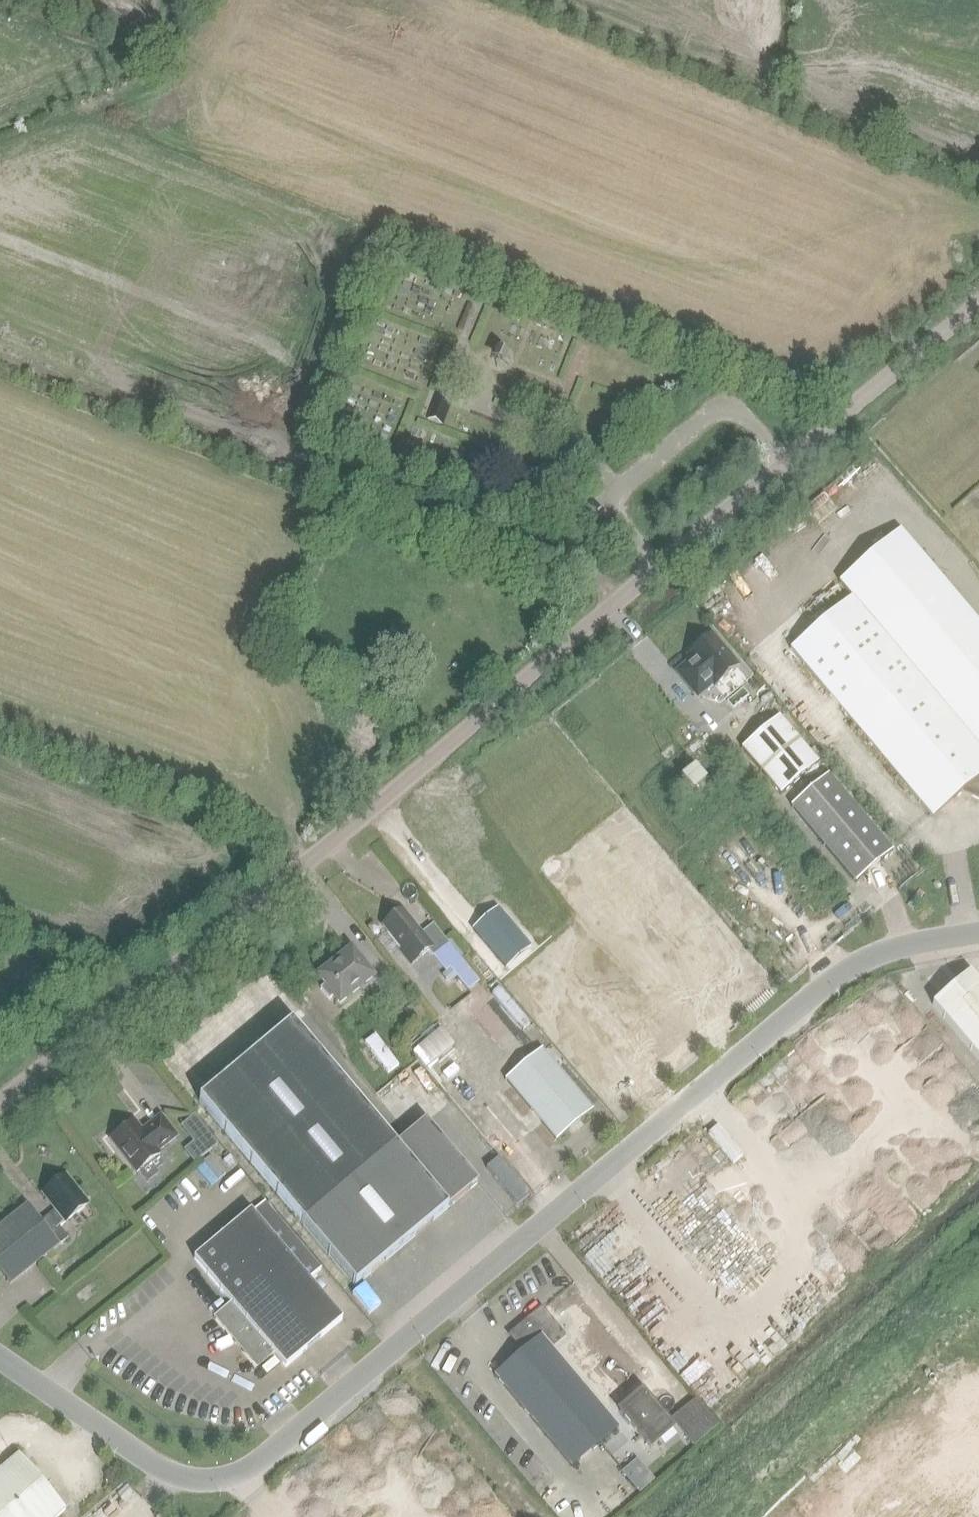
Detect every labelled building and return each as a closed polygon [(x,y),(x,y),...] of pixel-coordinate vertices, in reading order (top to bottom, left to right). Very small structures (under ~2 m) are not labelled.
[(447,405),(434,401),(427,418),(441,423),(447,405)] [(900,530),(839,582),(852,598),(791,650),(932,818),(963,792),(978,800),(978,624),(900,530)] [(697,696),(712,683),(715,686),(737,668),(721,649),(723,647),(715,639),(714,641),(710,637),(689,655),(693,660),(678,673),(697,696)] [(742,748),(781,795),(818,763),(779,717),(742,748)] [(856,882),(892,852),(827,776),(791,806),(856,882)] [(681,891),(650,917),(715,994),(745,968),(681,891)] [(403,910),(382,926),(401,950),(399,951),(410,965),(428,951),(432,956),(448,943),(433,925),(422,934),(403,910)] [(498,911),(473,932),(505,969),(529,947),(498,911)] [(333,996),(340,1004),(372,979),(350,951),(318,977),(324,985),(320,988),(329,999),(333,996)] [(571,984),(635,1061),(666,1035),(601,958),(571,984)] [(970,973),(933,1004),(978,1060),(978,984),(970,973)] [(496,995),(519,1024),(529,1016),(506,987),(496,995)] [(291,1022),(198,1100),(303,1225),(355,1286),(448,1208),(447,1208),(478,1182),(425,1119),(395,1145),(291,1022)] [(448,1027),(421,1044),(433,1064),(460,1047),(448,1027)] [(505,1080),(557,1141),(593,1111),(542,1050),(505,1080)] [(141,1130),(133,1121),(110,1139),(136,1173),(160,1154),(157,1151),(176,1136),(160,1116),(141,1130)] [(194,1143),(207,1132),(194,1116),(181,1126),(194,1143)] [(708,1134),(734,1164),(748,1152),(722,1122),(708,1134)] [(9,1284),(68,1238),(59,1227),(87,1204),(64,1175),(42,1193),(55,1209),(39,1221),(26,1205),(0,1227),(0,1273),(9,1284)] [(342,1320),(251,1211),(194,1259),(232,1305),(217,1318),(257,1365),(273,1352),(286,1368),(342,1320)] [(541,1309),(510,1336),(523,1351),(494,1375),(572,1467),(618,1428),(550,1348),(564,1336),(541,1309)] [(671,1430),(641,1393),(619,1411),(649,1448),(671,1430)] [(18,1454),(0,1469),(0,1516),(57,1516),(66,1510),(18,1454)] [(624,1474),(639,1492),(651,1482),(636,1465),(624,1474)]
